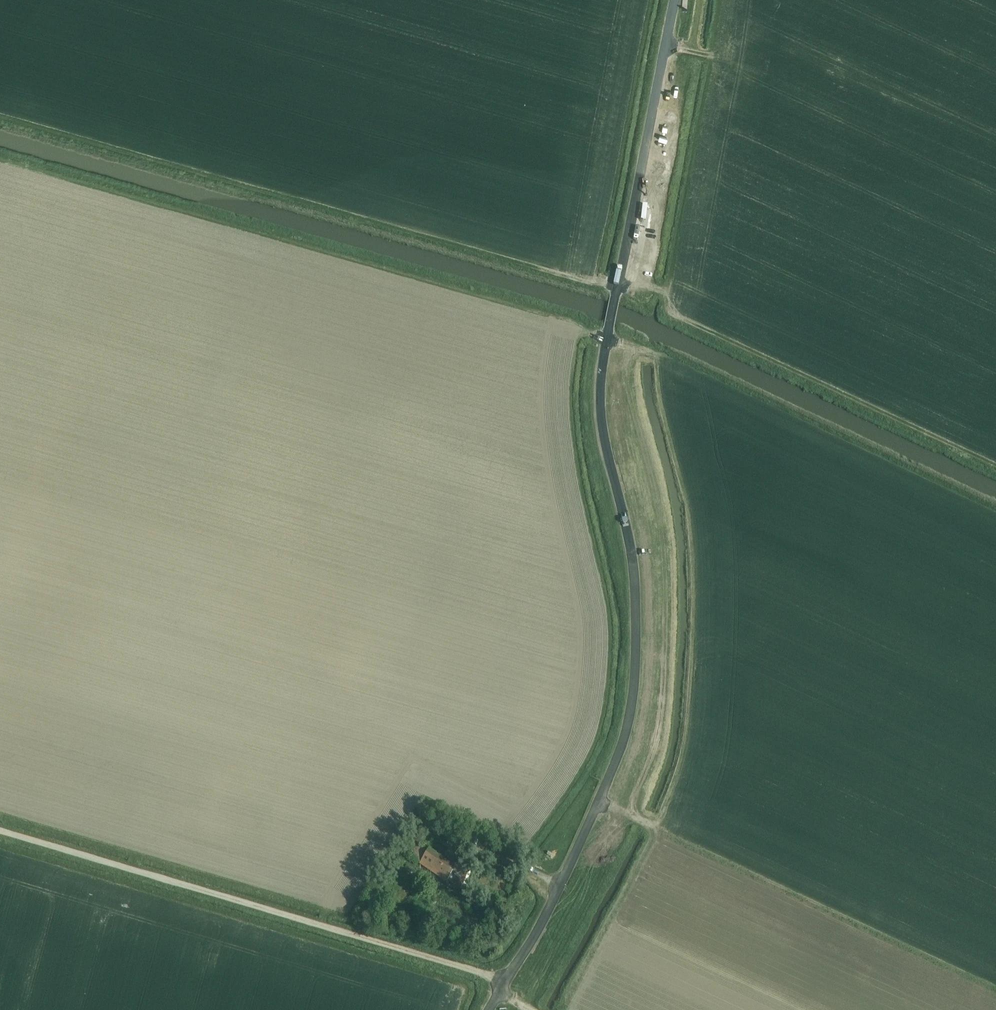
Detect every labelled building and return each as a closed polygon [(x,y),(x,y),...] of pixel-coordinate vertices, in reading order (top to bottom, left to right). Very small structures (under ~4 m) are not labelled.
[(449,881),(459,888),(461,889),(473,872),(460,863),(456,869),(436,855),(429,851),(428,853),(413,843),(405,854),(420,864),(420,865),(447,883),(449,881)]
